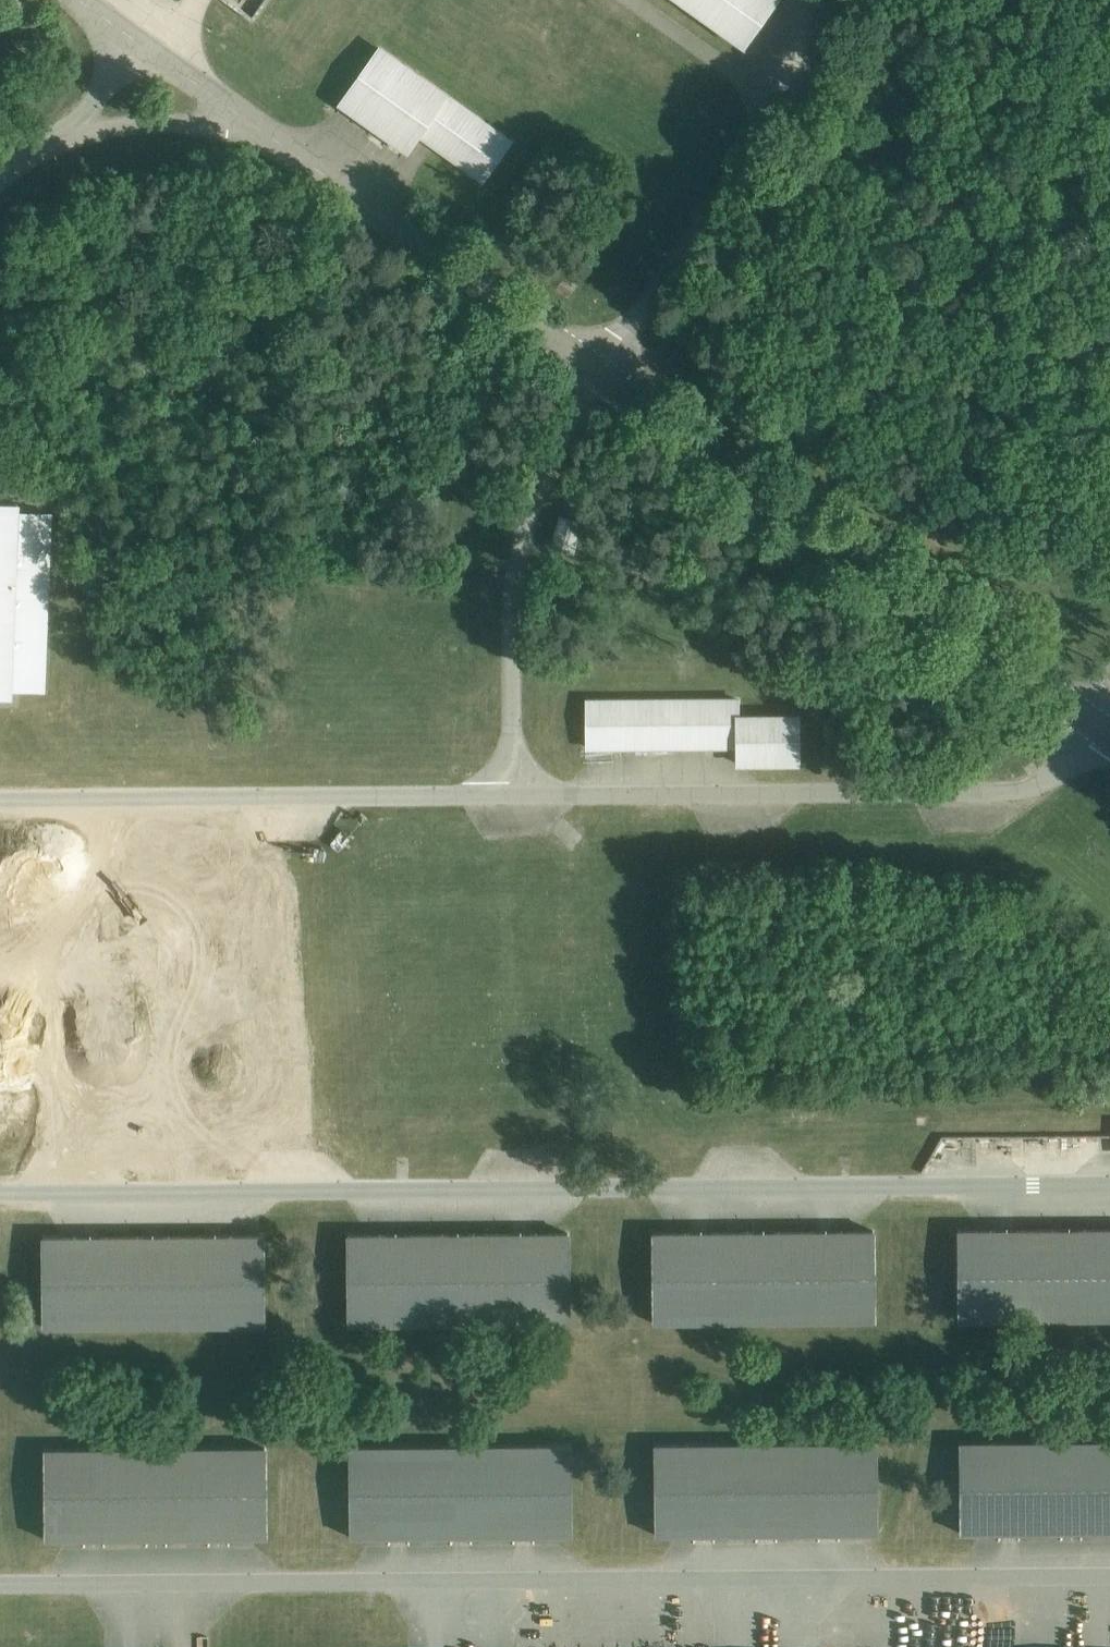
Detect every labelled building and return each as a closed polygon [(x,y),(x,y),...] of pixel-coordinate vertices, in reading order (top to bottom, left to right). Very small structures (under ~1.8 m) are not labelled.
[(776,0),(685,0),(746,42),(776,0)] [(451,96),(389,51),(350,104),(413,149),(427,129),(451,96)] [(511,138),(451,96),(427,129),(487,172),(511,138)] [(17,685),(51,686),(56,516),(24,515),(24,502),(0,501),(0,695),(17,695),(17,685)] [(578,547),(579,513),(558,512),(556,546),(578,547)] [(743,712),(743,696),(590,699),(590,740),(744,738),(743,712)] [(804,758),(803,711),(743,712),(744,738),(744,759),(804,758)] [(962,1227),(962,1320),(1109,1319),(1109,1227),(962,1227)] [(573,1323),(573,1230),(355,1231),(355,1324),(573,1323)] [(874,1324),(873,1232),(655,1232),(655,1325),(874,1324)] [(273,1328),(273,1236),(54,1236),(55,1329),(273,1328)] [(963,1441),(964,1533),(1109,1533),(1109,1440),(963,1441)] [(877,1535),(877,1442),(659,1443),(659,1536),(877,1535)] [(273,1539),(273,1447),(54,1448),(55,1540),(273,1539)] [(578,1539),(578,1447),(359,1447),(359,1540),(578,1539)]
